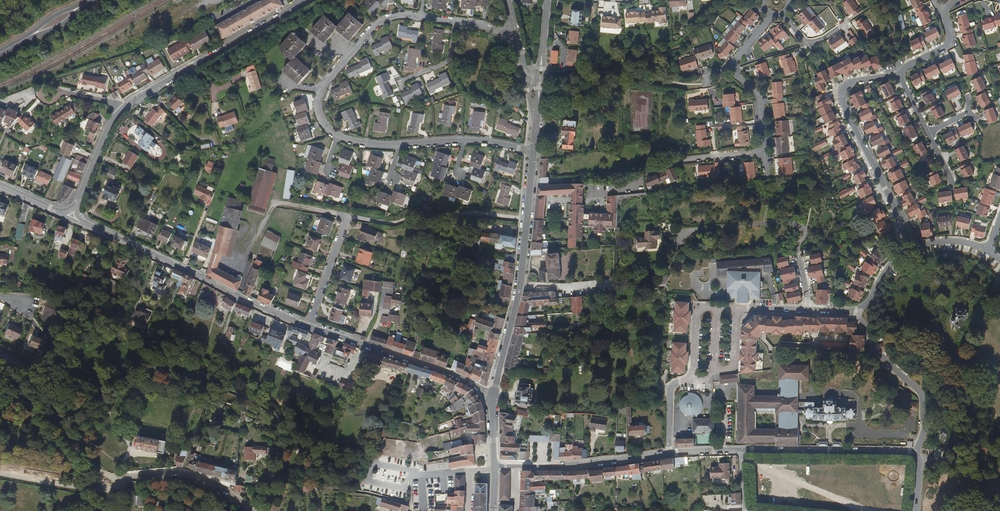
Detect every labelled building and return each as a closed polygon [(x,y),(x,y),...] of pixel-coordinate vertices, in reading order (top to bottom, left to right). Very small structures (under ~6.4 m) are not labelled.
[(280,0),(263,0),(262,1),(263,1),(260,3),(259,2),(247,9),(248,10),(245,12),(244,11),(233,17),(233,18),(230,20),(229,19),(222,24),(226,30),(228,29),(231,36),(237,32),(236,29),(238,28),(240,30),(250,24),(250,23),(250,21),(253,19),(255,21),(256,20),(257,21),(267,15),(266,12),(268,10),(270,13),(283,6),(280,0)] [(375,0),(366,0),(362,5),(372,13),(380,4),(375,0)] [(432,8),(445,10),(447,0),(433,0),(432,8)] [(475,0),(462,0),(461,8),(474,10),(474,5),(475,0)] [(863,11),(861,8),(859,9),(853,0),(849,0),(843,4),(847,9),(851,15),(852,14),(854,16),(863,11)] [(914,9),(924,4),(922,0),(910,0),(914,9)] [(917,21),(920,28),(921,27),(922,27),(933,22),(930,17),(929,15),(930,14),(928,9),(925,11),(923,7),(916,10),(920,18),(917,20),(917,21)] [(646,23),(646,24),(653,23),(652,22),(661,21),(661,25),(662,24),(661,9),(659,9),(660,11),(660,12),(656,13),(652,13),(652,15),(646,15),(646,23)] [(808,24),(814,19),(806,9),(798,15),(807,25),(808,24)] [(750,27),(759,17),(751,10),(742,20),(748,25),(750,27)] [(570,25),(584,26),(584,21),(582,20),(582,13),(572,11),(570,25)] [(959,26),(961,33),(963,32),(970,30),(969,27),(971,26),(966,12),(964,11),(958,13),(957,14),(960,22),(961,25),(959,26)] [(646,15),(646,14),(640,15),(640,14),(635,14),(635,13),(630,14),(626,15),(627,25),(646,23),(646,15)] [(338,28),(336,30),(349,41),(363,25),(350,14),(338,28)] [(324,43),(336,30),(338,28),(325,16),(311,32),(324,43)] [(622,28),(621,19),(616,19),(617,17),(612,17),(612,16),(607,16),(607,17),(602,16),(602,28),(616,29),(616,28),(622,28)] [(816,17),(814,19),(808,24),(811,28),(817,34),(825,27),(816,17)] [(999,25),(997,17),(988,19),(988,20),(986,21),(983,22),(985,31),(996,28),(995,26),(999,25)] [(745,28),(748,25),(742,20),(740,19),(732,29),(740,35),(746,28),(745,28)] [(863,22),(861,19),(856,23),(864,34),(867,38),(873,33),(871,30),(871,29),(865,20),(863,22)] [(226,30),(222,24),(216,27),(224,40),(231,36),(228,29),(226,30)] [(408,27),(400,26),(398,37),(412,39),(412,41),(417,42),(418,32),(407,30),(408,27)] [(773,41),(775,44),(778,48),(781,45),(778,42),(783,38),(787,35),(780,27),(776,30),(775,28),(773,27),(769,30),(776,38),(773,41)] [(925,35),(929,43),(934,41),(936,40),(941,37),(937,28),(936,29),(935,28),(932,30),(932,31),(925,35)] [(443,30),(433,29),(433,33),(435,34),(432,51),(443,53),(444,45),(441,45),(443,30)] [(732,46),(740,35),(732,29),(724,39),(726,41),(732,46)] [(970,30),(963,32),(965,37),(963,37),(965,44),(966,44),(967,49),(977,46),(972,30),(970,30)] [(189,41),(192,48),(194,50),(205,44),(205,45),(211,41),(206,31),(189,41)] [(580,32),(571,31),(570,39),(569,38),(569,44),(579,45),(580,32)] [(279,49),(292,61),(295,58),(306,45),(295,35),(296,34),(294,33),(293,34),(293,33),(279,49)] [(845,43),(840,35),(829,42),(834,50),(845,43)] [(773,41),(769,36),(766,38),(765,37),(758,44),(765,52),(775,44),(773,41)] [(388,37),(381,40),(382,42),(371,47),(375,56),(380,54),(379,52),(392,47),(388,37)] [(855,37),(848,41),(852,48),(860,44),(855,37)] [(915,52),(920,49),(922,48),(927,46),(923,37),(916,41),(914,40),(912,42),(911,44),(915,52)] [(189,41),(187,39),(168,50),(174,61),(190,52),(189,50),(192,48),(189,41)] [(734,47),(732,46),(726,41),(719,50),(717,50),(719,57),(726,56),(734,47)] [(710,45),(693,50),(697,60),(713,55),(710,45)] [(416,46),(416,49),(409,48),(407,66),(405,66),(404,71),(414,72),(417,58),(419,58),(421,50),(420,50),(420,47),(416,46)] [(568,62),(577,63),(578,51),(569,50),(568,62)] [(789,54),(780,57),(786,75),(797,71),(793,57),(790,58),(789,54)] [(973,54),(964,55),(967,64),(965,64),(968,76),(979,73),(973,54)] [(694,69),(698,68),(694,56),(679,61),(683,72),(694,68),(694,69)] [(873,66),(870,60),(868,56),(861,59),(865,67),(868,73),(872,71),(870,68),(873,66)] [(870,60),(873,66),(875,70),(879,68),(881,72),(884,70),(877,56),(870,60)] [(149,65),(146,66),(150,73),(152,75),(165,68),(159,59),(154,62),(153,59),(154,59),(153,58),(153,57),(151,57),(150,58),(151,58),(148,60),(147,59),(146,60),(145,61),(146,63),(147,62),(149,65)] [(865,67),(861,59),(860,57),(852,60),(856,68),(860,75),(863,73),(861,69),(865,67)] [(295,58),(292,61),(284,71),(299,84),(311,71),(295,58)] [(856,68),(852,60),(851,58),(844,62),(851,75),(854,73),(852,70),(856,68)] [(360,62),(360,64),(351,69),(355,78),(359,76),(358,74),(371,68),(367,59),(360,62)] [(957,68),(952,59),(948,62),(945,63),(941,65),(945,73),(946,73),(947,74),(949,72),(950,71),(957,68)] [(757,70),(760,78),(770,75),(766,62),(755,66),(757,70)] [(851,75),(844,62),(837,65),(842,75),(846,73),(847,76),(851,75)] [(146,66),(145,64),(141,67),(142,69),(130,76),(134,82),(136,85),(147,78),(146,76),(150,73),(146,66)] [(842,75),(837,65),(829,69),(831,73),(834,77),(834,79),(838,77),(840,81),(844,79),(842,75)] [(941,73),(936,65),(932,67),(930,68),(925,71),(929,79),(930,79),(931,79),(933,78),(934,77),(941,73)] [(819,76),(826,89),(829,87),(827,83),(831,81),(830,79),(828,75),(826,70),(818,74),(819,76)] [(247,74),(253,91),(261,89),(256,71),(247,74)] [(926,81),(922,72),(918,74),(915,76),(910,78),(914,86),(916,86),(916,87),(919,86),(919,84),(926,81)] [(130,76),(129,73),(126,75),(127,78),(118,83),(122,92),(133,86),(132,84),(134,82),(130,76)] [(381,95),(383,99),(393,95),(387,82),(390,81),(387,73),(376,78),(383,94),(381,95)] [(435,92),(434,90),(450,83),(446,73),(439,76),(440,79),(427,84),(431,94),(435,92)] [(82,83),(83,83),(83,84),(88,85),(88,84),(96,86),(96,87),(105,89),(107,79),(98,77),(98,78),(84,75),(82,83)] [(826,89),(819,76),(815,79),(821,92),(827,90),(826,89)] [(979,93),(987,88),(984,80),(983,78),(982,78),(981,76),(973,81),(979,93)] [(339,99),(338,97),(352,91),(347,81),(340,85),(341,87),(331,91),(335,101),(339,99)] [(773,99),(782,98),(783,98),(781,82),(772,84),(773,99)] [(896,94),(894,90),(892,87),(890,82),(881,86),(882,87),(881,88),(882,90),(884,91),(888,98),(896,94)] [(412,90),(401,94),(405,103),(410,101),(409,99),(422,94),(418,84),(411,87),(412,90)] [(949,99),(950,100),(955,98),(957,97),(962,94),(958,86),(957,86),(955,85),(953,87),(953,88),(946,92),(949,99)] [(931,90),(922,94),(924,98),(925,101),(928,106),(937,102),(936,100),(937,100),(936,97),(935,97),(931,90)] [(862,92),(849,98),(852,103),(853,103),(855,107),(854,107),(852,108),(853,111),(862,107),(867,104),(864,98),(865,97),(862,92)] [(984,108),(992,103),(988,96),(989,95),(988,93),(987,93),(986,92),(978,96),(980,101),(982,104),(984,108)] [(722,103),(723,108),(735,106),(734,94),(723,95),(723,99),(724,103),(722,103)] [(821,109),(834,103),(832,98),(826,101),(823,95),(816,99),(821,109)] [(168,104),(178,114),(186,106),(176,96),(168,104)] [(900,99),(899,96),(890,101),(890,102),(891,105),(892,105),(896,112),(905,108),(902,103),(900,99)] [(772,99),(774,119),(785,118),(784,103),(782,103),(782,98),(773,99),(772,99)] [(294,103),(298,115),(306,113),(308,112),(304,100),(294,103)] [(693,102),(693,100),(688,100),(689,112),(708,110),(707,100),(693,102)] [(871,102),(867,104),(862,107),(865,112),(859,115),(862,121),(868,119),(869,118),(873,116),(870,110),(874,108),(871,102)] [(834,103),(821,109),(820,110),(823,118),(834,112),(832,109),(836,106),(834,103)] [(940,103),(931,108),(933,112),(934,114),(937,120),(946,115),(946,113),(945,110),(944,110),(940,103)] [(76,112),(71,105),(70,104),(64,108),(65,109),(57,113),(51,116),(57,125),(76,113),(76,112)] [(440,119),(440,124),(450,126),(451,115),(454,115),(455,107),(444,105),(442,119),(440,119)] [(164,112),(159,106),(156,111),(153,109),(145,120),(153,126),(164,112)] [(742,123),(741,107),(730,108),(731,124),(742,123)] [(19,118),(16,117),(18,112),(9,108),(7,111),(0,108),(0,123),(3,124),(4,121),(13,125),(17,120),(19,118)] [(986,111),(987,116),(988,119),(990,124),(999,120),(996,113),(997,112),(996,109),(995,109),(994,108),(986,111)] [(347,119),(352,129),(361,125),(359,121),(357,122),(352,109),(342,113),(345,120),(347,119)] [(907,115),(905,111),(896,115),(897,117),(896,118),(897,120),(899,121),(902,127),(911,123),(909,118),(907,115)] [(99,115),(93,112),(91,119),(89,119),(85,129),(86,130),(85,135),(89,136),(87,141),(92,143),(100,124),(96,122),(99,115)] [(234,112),(221,117),(220,117),(217,118),(221,128),(224,127),(225,127),(238,122),(234,112)] [(380,112),(378,123),(375,123),(374,131),(385,132),(386,125),(388,126),(390,114),(380,112)] [(484,113),(474,112),(472,126),(470,126),(469,131),(479,132),(480,121),(484,121),(484,113)] [(834,112),(823,118),(827,125),(831,122),(834,121),(841,117),(840,114),(836,116),(834,112)] [(306,113),(298,115),(295,116),(299,128),(307,126),(310,125),(306,113)] [(408,128),(408,132),(418,134),(420,123),(422,123),(424,115),(413,113),(410,128),(408,128)] [(26,117),(23,114),(19,118),(17,120),(20,123),(26,117)] [(876,114),(873,116),(869,118),(871,121),(869,122),(870,124),(864,127),(867,134),(874,131),(876,130),(879,128),(876,122),(879,120),(876,114)] [(29,120),(26,117),(20,123),(28,132),(35,124),(31,119),(29,120)] [(507,121),(500,119),(496,129),(513,134),(512,136),(517,138),(520,129),(507,124),(507,121)] [(577,122),(564,120),(563,134),(566,135),(565,141),(564,141),(564,148),(573,149),(575,136),(576,136),(577,122)] [(788,137),(789,137),(788,121),(775,122),(776,128),(778,128),(779,138),(788,137)] [(835,123),(832,125),(829,126),(831,130),(828,132),(831,138),(835,135),(839,134),(843,132),(840,126),(841,125),(840,124),(841,123),(839,121),(835,123)] [(973,133),(975,131),(970,123),(959,129),(963,137),(971,133),(971,134),(973,133)] [(710,140),(708,140),(707,141),(706,136),(705,125),(696,126),(698,147),(711,146),(710,140)] [(915,129),(913,125),(904,129),(905,130),(904,132),(905,134),(906,134),(910,141),(919,137),(916,132),(915,129)] [(307,126),(299,128),(297,129),(301,141),(311,137),(307,126)] [(746,126),(737,127),(738,142),(734,142),(734,147),(749,145),(749,139),(750,139),(750,137),(749,137),(748,131),(746,131),(746,126)] [(147,134),(143,131),(144,131),(140,127),(135,133),(140,137),(139,138),(142,140),(140,142),(138,145),(147,152),(151,147),(149,145),(154,138),(148,133),(147,134)] [(870,139),(873,146),(880,143),(882,142),(885,141),(882,134),(885,132),(882,127),(879,128),(876,130),(877,133),(875,134),(876,136),(874,137),(870,139)] [(961,139),(956,130),(945,136),(949,145),(951,144),(952,144),(953,144),(953,143),(961,139)] [(846,145),(848,144),(847,141),(847,139),(846,138),(845,137),(843,134),(840,136),(838,137),(839,138),(837,139),(833,141),(837,149),(843,147),(846,145)] [(777,144),(775,144),(777,154),(789,153),(788,137),(779,138),(777,138),(776,138),(777,144)] [(877,151),(881,159),(885,156),(888,155),(892,153),(888,147),(891,144),(888,139),(885,141),(882,142),(883,145),(882,146),(883,148),(877,151)] [(65,142),(61,153),(63,155),(70,157),(75,146),(65,142)] [(929,154),(927,150),(925,147),(923,142),(915,147),(915,148),(914,149),(915,151),(917,151),(920,158),(929,154)] [(304,157),(309,159),(320,163),(324,151),(308,145),(304,157)] [(841,154),(844,161),(856,155),(855,153),(855,152),(854,150),(853,150),(851,146),(848,148),(846,149),(847,151),(845,152),(841,154)] [(968,153),(964,146),(956,150),(958,155),(959,157),(962,162),(971,158),(971,155),(969,153),(968,153)] [(904,152),(902,149),(902,148),(893,152),(895,156),(904,152)] [(342,163),(349,165),(353,153),(343,149),(339,162),(342,163)] [(123,163),(132,168),(139,157),(129,151),(126,156),(126,157),(123,163)] [(433,163),(435,164),(445,168),(449,156),(437,152),(433,163)] [(475,167),(480,169),(484,157),(474,153),(469,165),(475,167)] [(70,157),(63,155),(54,178),(62,182),(72,158),(70,157)] [(87,164),(89,160),(77,155),(76,160),(80,162),(87,164)] [(372,168),(378,171),(383,159),(371,155),(366,166),(372,168)] [(250,204),(249,208),(265,213),(277,174),(272,172),(276,160),(264,156),(249,204),(250,204)] [(402,168),(407,170),(413,172),(417,160),(406,156),(402,168)] [(793,174),(791,157),(778,159),(780,175),(793,174)] [(887,166),(889,169),(892,168),(895,167),(897,165),(893,157),(890,158),(887,160),(882,162),(883,163),(882,165),(883,167),(885,167),(887,166)] [(320,163),(309,159),(305,171),(317,175),(321,163),(320,163)] [(858,170),(861,168),(860,167),(861,167),(860,165),(859,165),(858,164),(857,165),(855,159),(843,165),(846,171),(848,170),(850,174),(855,171),(858,170)] [(18,166),(6,160),(1,171),(13,177),(18,166)] [(494,162),(491,169),(499,172),(500,170),(514,175),(517,164),(509,162),(509,164),(498,160),(497,163),(494,162)] [(548,160),(541,160),(538,187),(548,186),(548,178),(546,178),(548,160)] [(210,173),(214,164),(209,161),(205,170),(210,173)] [(84,171),(87,164),(80,162),(77,169),(84,171)] [(745,183),(756,182),(754,162),(743,163),(745,183)] [(353,167),(349,165),(342,163),(338,175),(349,179),(353,167)] [(969,163),(961,167),(963,172),(964,175),(967,179),(975,174),(975,172),(974,169),(972,169),(969,163)] [(445,168),(435,164),(431,176),(443,180),(447,168),(445,168)] [(34,179),(38,170),(27,165),(23,174),(34,179)] [(720,178),(719,170),(716,170),(715,165),(698,167),(699,178),(716,176),(716,178),(720,178)] [(485,171),(480,169),(475,167),(470,179),(481,183),(485,171)] [(384,173),(378,171),(372,168),(368,180),(380,185),(384,173)] [(671,183),(678,180),(673,168),(667,171),(668,174),(667,175),(669,179),(671,183)] [(893,180),(894,183),(905,177),(901,169),(897,172),(896,173),(894,170),(893,171),(889,173),(891,176),(890,178),(891,180),(893,180)] [(107,177),(114,180),(117,173),(109,170),(107,177)] [(287,170),(284,199),(291,199),(294,171),(287,170)] [(413,172),(407,170),(403,182),(414,186),(418,174),(413,172)] [(943,182),(940,177),(939,175),(937,170),(928,175),(932,182),(931,183),(932,185),(933,185),(934,186),(943,182)] [(51,176),(41,171),(37,180),(47,185),(51,176)] [(82,176),(71,171),(65,185),(75,189),(76,189),(82,176)] [(863,183),(866,181),(865,178),(868,176),(867,174),(866,174),(865,172),(861,174),(857,176),(854,178),(858,186),(860,185),(863,183)] [(657,176),(646,180),(647,188),(665,180),(667,180),(664,173),(657,176)] [(995,177),(991,187),(999,190),(999,179),(995,177)] [(907,180),(896,186),(897,189),(897,190),(898,192),(899,193),(901,195),(904,193),(906,193),(905,191),(907,190),(911,188),(907,180)] [(326,194),(329,186),(317,181),(314,192),(326,196),(326,194)] [(510,186),(511,184),(503,181),(500,188),(502,189),(497,203),(507,207),(510,199),(507,197),(511,187),(510,186)] [(330,183),(329,186),(326,194),(339,198),(342,188),(330,183)] [(456,197),(459,188),(447,184),(443,195),(455,199),(456,197)] [(548,186),(538,187),(537,196),(546,196),(571,194),(571,198),(578,199),(582,200),(583,184),(580,184),(572,185),(548,186)] [(862,199),(873,193),(872,191),(872,189),(872,188),(871,188),(869,184),(865,186),(863,187),(864,189),(862,190),(858,192),(862,199)] [(62,191),(70,195),(75,189),(65,185),(62,191)] [(211,202),(214,193),(199,186),(195,194),(200,196),(199,198),(207,202),(208,200),(211,202)] [(460,186),(459,188),(456,197),(468,201),(471,190),(460,186)] [(113,189),(108,187),(103,198),(109,200),(110,199),(116,202),(121,190),(114,187),(113,189)] [(966,198),(968,198),(969,197),(970,197),(968,187),(955,189),(957,199),(965,197),(966,198)] [(854,188),(847,192),(849,197),(856,193),(854,188)] [(991,205),(992,205),(996,195),(995,195),(996,192),(986,188),(985,192),(986,192),(982,202),(991,205)] [(62,191),(57,202),(61,203),(67,201),(70,195),(62,191)] [(392,196),(390,202),(402,206),(406,195),(394,191),(392,196)] [(946,202),(954,201),(952,191),(939,193),(941,203),(943,203),(943,204),(946,203),(946,202)] [(381,208),(387,210),(390,202),(392,196),(380,192),(377,202),(382,204),(381,208)] [(906,196),(904,197),(906,200),(903,201),(903,203),(903,204),(905,205),(906,207),(910,204),(913,203),(916,201),(912,193),(909,194),(906,196)] [(569,231),(577,232),(576,239),(582,239),(583,227),(596,228),(595,234),(604,235),(605,229),(612,230),(612,229),(616,229),(617,207),(617,197),(617,196),(607,197),(607,215),(583,213),(581,213),(582,205),(570,205),(570,217),(571,217),(571,221),(569,221),(569,231)] [(874,196),(863,202),(866,209),(863,210),(866,216),(873,213),(871,209),(873,208),(872,206),(878,203),(874,196)] [(242,201),(229,198),(213,252),(222,255),(226,256),(242,201)] [(545,201),(537,201),(534,227),(538,227),(542,228),(545,201)] [(989,212),(990,212),(992,208),(990,208),(991,205),(982,202),(977,215),(987,218),(989,212)] [(26,221),(29,206),(23,203),(15,239),(21,241),(25,226),(21,224),(22,220),(26,221)] [(8,208),(4,207),(5,205),(0,204),(0,222),(3,223),(8,208)] [(912,208),(908,210),(912,217),(917,214),(918,216),(919,216),(921,219),(929,215),(926,209),(922,211),(919,204),(915,206),(912,208)] [(882,219),(885,217),(887,216),(886,214),(887,213),(886,211),(884,211),(882,212),(880,209),(875,212),(874,212),(878,220),(882,219)] [(940,228),(953,226),(951,216),(944,217),(942,216),(940,216),(939,218),(938,218),(940,228)] [(959,216),(957,225),(962,226),(964,227),(970,228),(972,220),(970,219),(970,218),(967,217),(967,218),(959,216)] [(137,228),(153,235),(157,226),(142,218),(137,228)] [(322,218),(317,232),(329,236),(334,223),(322,218)] [(33,221),(30,232),(43,236),(46,226),(40,224),(40,223),(33,221)] [(885,232),(888,231),(893,229),(892,226),(892,225),(891,224),(890,223),(887,225),(885,221),(884,222),(878,225),(882,234),(885,232)] [(934,235),(934,231),(934,229),(932,230),(931,228),(931,223),(922,224),(924,237),(929,236),(930,237),(932,237),(934,235)] [(974,225),(972,232),(975,232),(975,236),(985,238),(987,228),(988,225),(982,223),(981,226),(974,225)] [(364,242),(366,238),(375,241),(378,232),(363,226),(358,239),(364,242)] [(67,230),(59,228),(56,237),(61,238),(60,241),(63,242),(67,230)] [(158,238),(168,242),(172,234),(163,230),(158,238)] [(538,231),(534,230),(532,242),(541,243),(541,241),(542,231),(538,231)] [(660,239),(660,232),(655,232),(655,230),(644,231),(644,237),(635,237),(635,245),(638,245),(638,247),(645,247),(645,249),(657,248),(656,239),(660,239)] [(281,237),(267,231),(261,245),(275,251),(281,237)] [(577,232),(569,231),(568,239),(576,239),(577,232)] [(505,246),(515,247),(516,238),(481,232),(480,240),(496,243),(495,247),(496,249),(500,249),(502,248),(502,244),(505,244),(505,246)] [(95,236),(88,233),(85,240),(92,243),(95,236)] [(320,240),(310,236),(306,248),(316,251),(320,240)] [(185,241),(176,237),(172,245),(181,250),(185,241)] [(82,243),(73,240),(68,252),(65,260),(72,262),(76,251),(79,252),(82,243)] [(196,242),(192,252),(207,258),(211,248),(196,242)] [(541,243),(532,242),(532,250),(542,250),(542,248),(543,243),(541,243)] [(372,253),(360,249),(356,261),(368,266),(372,253)] [(65,260),(68,252),(61,250),(58,257),(65,260)] [(883,254),(882,253),(878,250),(872,257),(874,258),(877,260),(882,265),(884,262),(885,262),(887,260),(887,259),(889,256),(885,253),(883,254)] [(222,255),(213,252),(207,274),(238,291),(241,281),(217,268),(222,255)] [(312,257),(301,253),(297,263),(309,267),(312,257)] [(473,260),(481,262),(482,257),(474,253),(473,260)] [(815,264),(822,262),(824,262),(822,253),(806,257),(807,260),(812,259),(813,264),(815,264)] [(540,283),(549,283),(549,280),(560,279),(558,254),(546,255),(548,269),(540,269),(540,283)] [(121,256),(117,265),(115,264),(111,272),(126,279),(130,271),(124,268),(128,260),(121,256)] [(781,267),(788,266),(790,265),(789,261),(793,260),(792,256),(777,259),(779,267),(781,267)] [(262,262),(257,259),(253,267),(259,270),(262,262)] [(761,300),(761,291),(761,290),(764,290),(765,285),(764,283),(764,282),(763,282),(761,281),(762,271),(765,271),(765,273),(775,272),(772,259),(720,263),(720,264),(718,264),(719,277),(729,277),(728,299),(735,300),(739,300),(738,304),(750,304),(750,300),(761,300)] [(867,261),(862,269),(865,271),(868,272),(873,275),(875,273),(876,272),(878,270),(877,269),(879,266),(875,264),(874,263),(873,265),(871,264),(867,261)] [(822,262),(815,264),(815,266),(809,268),(810,273),(824,270),(822,262)] [(858,267),(850,263),(849,267),(856,271),(858,267)] [(340,278),(351,282),(355,269),(344,265),(340,278)] [(788,266),(781,267),(783,275),(796,273),(795,267),(789,269),(788,266)] [(259,270),(253,267),(247,284),(254,287),(261,271),(259,270)] [(824,270),(810,273),(812,279),(818,278),(819,284),(826,282),(824,270)] [(178,287),(181,288),(184,283),(182,282),(185,275),(174,271),(172,277),(179,280),(177,284),(179,285),(178,287)] [(167,277),(157,272),(153,281),(162,286),(167,277)] [(298,272),(293,285),(305,290),(310,276),(298,272)] [(503,281),(512,283),(513,274),(504,272),(503,281)] [(783,275),(785,283),(792,282),(791,279),(797,278),(796,273),(783,275)] [(192,287),(195,280),(185,275),(182,282),(184,283),(181,288),(179,293),(185,296),(190,286),(192,287)] [(862,286),(867,288),(868,285),(869,285),(870,283),(869,281),(871,278),(866,276),(865,276),(864,277),(862,276),(858,275),(855,283),(859,285),(862,286)] [(167,285),(165,289),(169,291),(173,281),(170,279),(168,285),(167,285)] [(369,291),(380,292),(381,282),(364,280),(362,297),(368,298),(369,291)] [(492,300),(508,305),(511,293),(512,286),(502,283),(502,280),(499,280),(499,282),(499,284),(498,289),(501,290),(499,298),(493,296),(492,300)] [(393,289),(395,282),(382,281),(381,288),(393,289)] [(790,291),(797,290),(800,289),(799,284),(793,285),(792,282),(785,283),(787,292),(790,291)] [(254,287),(247,284),(243,294),(250,297),(254,287)] [(71,293),(55,287),(53,292),(68,298),(71,293)] [(340,287),(334,304),(344,307),(350,291),(340,287)] [(269,291),(263,288),(257,300),(266,304),(270,294),(268,294),(269,291)] [(865,292),(860,290),(859,290),(859,291),(857,290),(853,289),(849,297),(861,302),(862,298),(863,298),(865,296),(864,295),(865,292)] [(797,290),(790,291),(791,294),(787,295),(789,303),(794,302),(794,300),(795,300),(796,304),(799,303),(799,301),(803,300),(801,292),(798,293),(797,290)] [(832,298),(832,290),(823,290),(823,304),(828,304),(828,298),(832,298)] [(209,294),(203,291),(199,299),(204,302),(209,294)] [(532,292),(523,293),(521,301),(544,300),(556,299),(556,294),(553,291),(532,293),(532,292)] [(302,298),(289,293),(286,303),(298,307),(302,298)] [(270,305),(271,303),(275,296),(270,294),(266,304),(270,305)] [(383,308),(389,310),(392,297),(386,296),(383,308)] [(582,313),(581,297),(571,298),(572,313),(582,313)] [(222,306),(231,312),(235,304),(235,303),(226,298),(225,298),(223,300),(225,301),(222,306)] [(544,300),(521,301),(517,316),(527,316),(528,311),(532,311),(532,309),(531,309),(532,306),(544,306),(544,300)] [(373,303),(361,302),(360,313),(360,315),(372,316),(373,303)] [(692,325),(692,312),(690,312),(691,303),(677,302),(677,311),(676,311),(675,324),(676,324),(675,332),(689,333),(689,324),(692,325)] [(44,313),(55,318),(59,308),(48,303),(44,313)] [(250,317),(252,310),(238,305),(235,312),(238,313),(237,315),(241,316),(242,314),(250,317)] [(343,310),(333,307),(329,319),(338,322),(342,324),(344,323),(346,317),(345,316),(341,315),(343,310)] [(967,310),(957,309),(956,316),(954,316),(952,317),(951,319),(951,321),(952,323),(953,324),(955,324),(956,323),(956,326),(963,326),(963,320),(966,320),(966,318),(968,318),(968,312),(967,312),(967,310)] [(150,316),(137,311),(133,321),(146,326),(150,316)] [(474,328),(475,325),(477,317),(479,311),(477,311),(476,312),(474,312),(473,313),(472,313),(472,314),(473,315),(472,318),(471,318),(468,325),(465,324),(464,327),(461,326),(460,327),(460,329),(461,329),(471,332),(473,333),(474,328)] [(423,315),(413,313),(412,316),(409,329),(419,331),(423,315)] [(490,330),(501,333),(505,318),(490,313),(488,320),(477,317),(475,325),(490,331),(490,330)] [(398,322),(399,316),(389,314),(388,317),(388,320),(391,321),(398,322)] [(527,316),(517,316),(515,327),(531,328),(546,328),(546,323),(527,323),(527,319),(535,319),(535,315),(527,316)] [(757,317),(758,316),(755,316),(743,326),(743,329),(757,317)] [(763,317),(757,317),(743,329),(743,335),(744,335),(744,353),(742,353),(740,374),(765,372),(766,350),(759,350),(759,342),(759,337),(761,337),(763,337),(763,317)] [(774,336),(775,336),(776,317),(775,317),(775,319),(768,319),(768,334),(774,334),(774,336)] [(776,317),(775,336),(783,336),(783,334),(790,334),(790,333),(796,334),(797,335),(804,335),(804,333),(802,320),(802,319),(799,319),(799,317),(797,317),(796,320),(789,320),(789,321),(783,321),(783,318),(781,318),(781,319),(777,319),(777,317),(776,317)] [(802,320),(804,333),(812,333),(813,318),(803,317),(803,319),(802,319),(802,320)] [(867,343),(867,336),(856,336),(856,330),(859,330),(859,327),(856,327),(856,323),(852,323),(852,325),(849,325),(849,320),(848,319),(843,318),(841,318),(827,318),(819,318),(819,321),(819,330),(822,330),(822,332),(830,333),(831,331),(837,331),(837,333),(846,333),(846,331),(849,331),(849,336),(853,336),(853,338),(851,338),(851,348),(853,348),(853,351),(866,351),(866,346),(865,346),(865,343),(867,343)] [(266,333),(268,328),(253,323),(250,332),(260,336),(262,336),(263,332),(266,333)] [(13,326),(9,324),(4,334),(16,340),(21,330),(13,326)] [(228,327),(225,339),(230,340),(233,328),(228,327)] [(299,339),(300,339),(302,336),(307,338),(309,332),(294,328),(293,332),(300,336),(299,339)] [(471,332),(461,329),(459,334),(470,337),(471,332)] [(266,337),(265,341),(275,346),(274,348),(278,350),(280,347),(280,348),(285,335),(272,330),(269,338),(266,337)] [(485,353),(495,355),(501,333),(490,330),(490,331),(486,347),(479,344),(477,350),(485,353)] [(384,347),(386,340),(387,336),(375,332),(374,336),(372,336),(371,342),(384,347)] [(508,355),(518,358),(523,338),(528,338),(528,334),(527,334),(513,333),(508,355)] [(307,348),(315,352),(320,342),(322,337),(314,334),(307,348)] [(297,346),(298,343),(300,339),(299,339),(291,336),(288,343),(297,346)] [(393,349),(395,341),(396,338),(389,336),(388,341),(386,340),(384,347),(393,349)] [(407,340),(407,338),(404,338),(402,343),(395,341),(393,349),(403,353),(407,340)] [(326,344),(327,345),(336,347),(338,342),(328,339),(326,344)] [(413,356),(417,343),(407,340),(403,353),(413,356)] [(821,342),(821,350),(848,351),(848,343),(821,342)] [(302,359),(303,356),(304,355),(307,348),(298,343),(297,346),(294,351),(301,355),(299,358),(302,359)] [(687,365),(689,365),(690,353),(688,352),(688,344),(675,343),(674,351),(673,351),(672,364),(674,364),(673,373),(686,374),(687,365)] [(354,354),(356,348),(345,344),(343,350),(336,347),(327,345),(325,353),(347,361),(348,357),(349,357),(351,353),(354,354)] [(420,358),(446,367),(449,357),(439,353),(440,352),(424,347),(420,358)] [(307,348),(304,355),(312,358),(315,352),(307,348)] [(456,371),(467,375),(470,366),(469,365),(471,361),(473,355),(474,349),(470,348),(465,365),(458,362),(456,371)] [(483,371),(490,374),(495,355),(485,353),(477,350),(474,349),(473,355),(478,357),(478,359),(481,360),(488,361),(486,366),(483,365),(481,370),(483,371)] [(891,360),(897,355),(893,352),(888,357),(891,360)] [(504,367),(515,370),(518,358),(508,355),(504,367)] [(296,370),(304,374),(310,360),(303,356),(302,359),(299,364),(296,370)] [(339,359),(337,365),(344,368),(346,363),(339,359)] [(471,378),(480,382),(483,371),(481,370),(483,365),(480,365),(476,363),(475,368),(471,378)] [(428,378),(429,379),(432,371),(409,365),(407,371),(428,378)] [(738,443),(754,443),(754,441),(776,442),(776,446),(800,446),(801,439),(797,439),(798,428),(797,428),(797,420),(797,413),(805,413),(805,419),(814,419),(814,420),(824,420),(823,421),(827,421),(827,423),(830,423),(833,423),(833,421),(836,421),(836,420),(846,420),(846,419),(855,420),(855,409),(846,409),(846,408),(836,408),(837,405),(833,405),(833,401),(832,401),(832,400),(831,399),(830,399),(829,399),(828,400),(828,401),(827,401),(827,404),(824,404),(824,408),(814,408),(814,403),(798,403),(798,380),(809,380),(809,365),(779,366),(779,394),(778,394),(778,397),(754,396),(754,385),(738,385),(738,412),(736,412),(736,430),(738,430),(738,443)] [(467,375),(471,378),(475,368),(470,366),(467,375)] [(432,371),(429,379),(433,380),(444,385),(448,377),(432,371)] [(483,371),(480,382),(485,386),(487,386),(490,374),(483,371)] [(458,382),(448,377),(444,385),(448,387),(447,389),(454,392),(455,390),(461,393),(465,385),(458,382)] [(444,385),(441,389),(452,394),(453,392),(454,392),(447,389),(448,387),(444,385)] [(468,387),(465,385),(461,393),(466,395),(473,390),(468,387)] [(529,387),(529,385),(524,385),(524,387),(519,386),(518,396),(517,396),(516,402),(532,404),(533,388),(529,387)] [(477,395),(473,390),(466,395),(469,400),(477,395)] [(453,392),(452,394),(448,398),(453,404),(459,400),(453,392)] [(700,403),(700,402),(699,401),(698,400),(697,399),(698,396),(696,395),(693,394),(690,394),(689,394),(689,396),(686,397),(685,398),(683,400),(682,402),(681,404),(681,406),(681,409),(682,411),(684,414),(686,415),(689,416),(692,416),(693,416),(694,420),(699,420),(697,417),(700,414),(701,412),(702,410),(703,409),(700,408),(700,406),(700,403)] [(471,415),(484,411),(482,402),(477,395),(469,400),(466,395),(461,398),(459,400),(453,404),(445,409),(446,411),(457,410),(463,406),(463,405),(468,401),(471,406),(467,408),(468,412),(466,413),(466,414),(466,415),(471,415)] [(632,426),(631,407),(627,407),(627,413),(627,424),(630,424),(630,426),(631,436),(647,435),(647,434),(646,426),(646,425),(632,426)] [(516,409),(516,414),(528,416),(528,415),(540,418),(540,412),(528,409),(528,411),(516,409)] [(474,425),(485,422),(484,411),(471,415),(472,419),(461,422),(460,417),(460,416),(453,418),(454,419),(456,427),(453,428),(453,431),(474,425)] [(509,413),(500,413),(501,435),(513,436),(513,423),(516,423),(517,416),(515,415),(509,414),(509,413)] [(591,428),(597,429),(605,430),(607,420),(593,418),(591,428)] [(699,420),(694,420),(694,434),(714,433),(714,420),(699,420)] [(472,436),(474,445),(486,443),(485,432),(485,422),(474,425),(453,431),(452,432),(454,437),(468,433),(474,433),(474,435),(472,436)] [(617,428),(616,451),(624,452),(625,441),(621,441),(621,434),(619,434),(619,428),(617,428)] [(513,436),(501,435),(501,442),(516,443),(516,436),(513,436)] [(139,437),(137,449),(164,455),(166,442),(139,437)] [(676,448),(680,448),(695,447),(694,439),(680,440),(676,440),(676,448)] [(516,443),(501,442),(502,451),(511,451),(521,452),(521,448),(521,445),(521,444),(516,443)] [(462,456),(474,455),(474,450),(474,445),(461,447),(452,449),(451,450),(452,455),(461,453),(462,456)] [(566,447),(565,460),(573,460),(573,451),(573,445),(566,445),(566,447)] [(267,447),(254,447),(253,448),(245,447),(244,461),(255,462),(255,454),(266,454),(267,447)] [(178,467),(182,467),(189,449),(183,448),(180,457),(176,456),(178,467)] [(573,451),(573,460),(582,459),(583,450),(583,448),(578,448),(578,451),(573,451)] [(195,470),(198,462),(200,456),(193,453),(194,451),(192,451),(186,467),(195,470)] [(511,451),(502,451),(502,459),(510,460),(511,451)] [(511,451),(510,460),(525,460),(525,458),(526,454),(526,452),(521,452),(511,451)] [(453,468),(463,466),(474,465),(474,460),(474,455),(462,456),(448,459),(450,468),(453,468)] [(680,457),(661,460),(662,469),(675,468),(675,464),(680,463),(680,465),(686,464),(685,457),(680,457)] [(661,460),(644,463),(644,465),(645,472),(662,469),(661,460)] [(236,481),(236,472),(198,462),(195,470),(207,475),(221,478),(236,481)] [(627,465),(627,466),(629,474),(629,480),(639,479),(638,474),(641,473),(640,466),(640,464),(639,463),(627,465)] [(730,464),(720,464),(720,467),(711,467),(712,478),(730,478),(730,464)] [(627,466),(615,467),(615,476),(629,474),(627,466)] [(581,471),(572,471),(573,479),(573,484),(573,485),(588,483),(588,482),(615,479),(615,476),(615,467),(581,471)] [(896,471),(892,470),(889,472),(888,477),(891,480),(895,480),(898,478),(899,474),(896,471)] [(511,472),(501,471),(500,501),(510,501),(511,472)] [(535,479),(535,471),(522,471),(522,478),(530,478),(531,478),(532,480),(533,480),(534,480),(535,479)] [(545,471),(535,471),(535,479),(545,480),(545,471)] [(564,471),(545,471),(545,480),(546,480),(564,480),(564,471)] [(572,471),(564,471),(564,480),(573,479),(572,471)] [(465,476),(454,476),(455,492),(465,491),(465,484),(465,476)] [(530,478),(522,478),(521,491),(545,490),(547,490),(547,482),(539,483),(531,485),(531,481),(530,480),(530,478)] [(476,484),(475,494),(488,495),(488,490),(488,485),(487,485),(476,484)] [(741,504),(740,493),(732,493),(732,505),(741,504)] [(474,510),(487,510),(487,504),(488,495),(475,494),(474,510)] [(132,507),(143,507),(144,496),(133,496),(132,507)] [(535,498),(521,499),(521,507),(535,507),(535,498)] [(408,507),(398,504),(393,502),(388,501),(382,499),(381,505),(381,506),(396,510),(400,510),(404,510),(407,510),(408,507)] [(447,510),(447,507),(464,507),(464,502),(448,502),(448,504),(445,507),(445,510),(447,510)]
